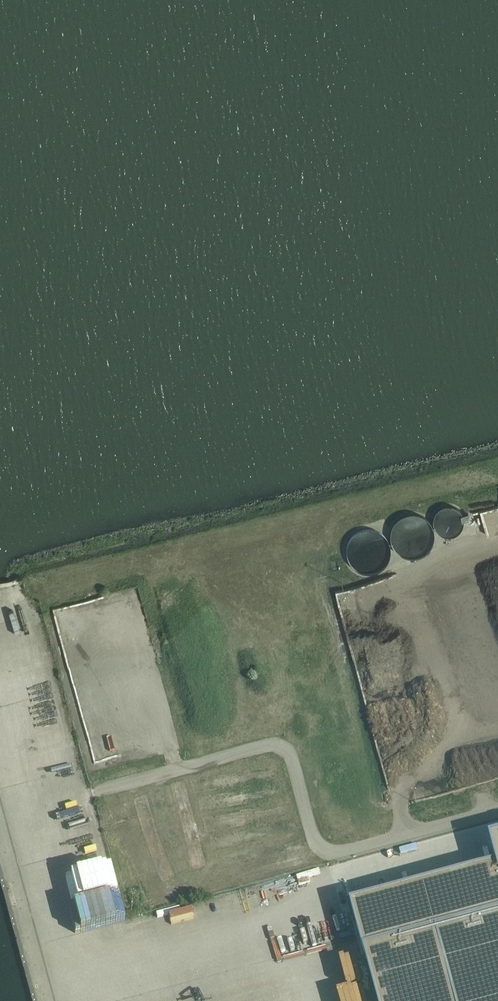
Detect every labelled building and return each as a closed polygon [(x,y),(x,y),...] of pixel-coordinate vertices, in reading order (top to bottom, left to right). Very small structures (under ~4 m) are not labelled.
[(348,914),(371,1000),(497,1000),(497,840),(485,844),(493,875),(461,884),(458,874),(445,878),(447,887),(389,903),(387,893),(373,897),(375,907),(348,914)]
